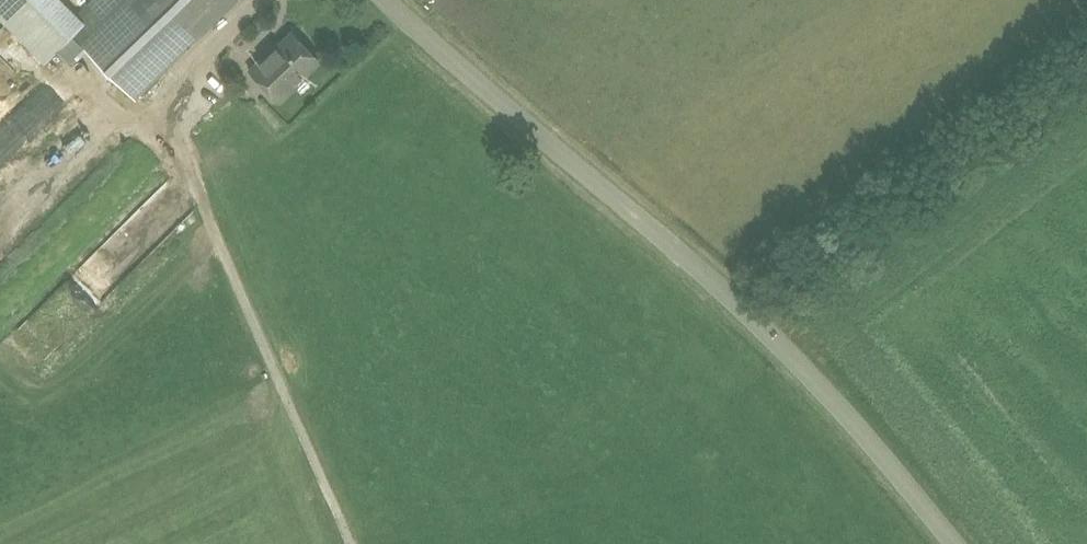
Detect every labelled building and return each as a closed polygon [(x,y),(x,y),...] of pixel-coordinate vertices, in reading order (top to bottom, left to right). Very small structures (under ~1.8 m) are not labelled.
[(44,59),(83,21),(63,0),(0,0),(0,14),(44,59)] [(180,51),(234,0),(125,0),(82,41),(134,95),(180,51)] [(281,98),(320,59),(292,31),(253,70),(281,98)] [(80,270),(103,295),(158,242),(134,217),(80,270)] [(74,328),(61,314),(55,319),(40,303),(19,323),(47,353),(74,328)]
